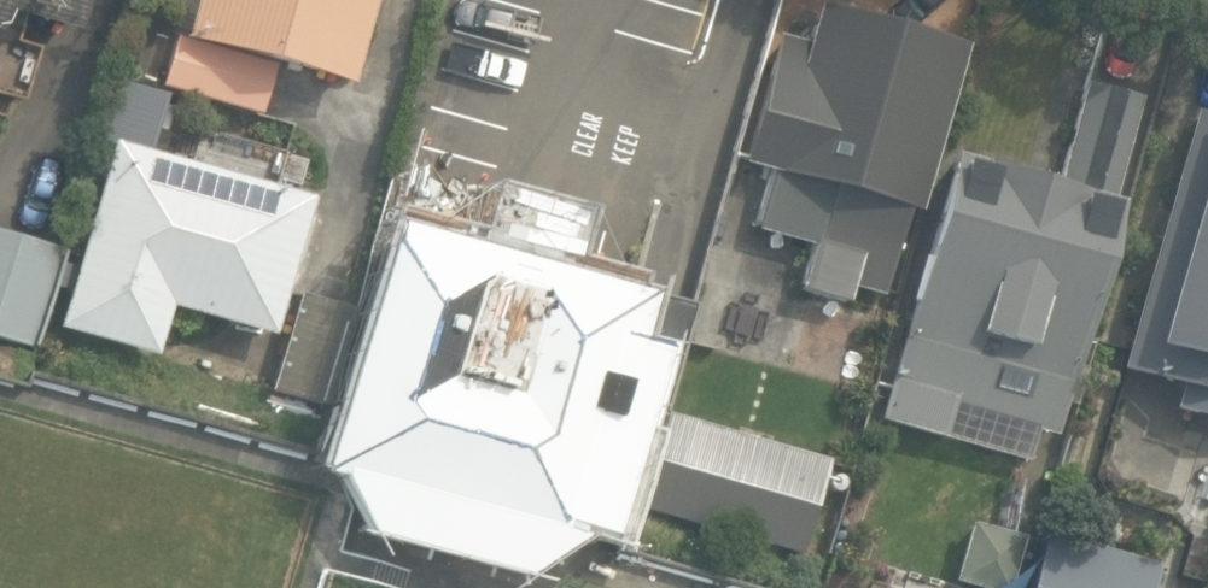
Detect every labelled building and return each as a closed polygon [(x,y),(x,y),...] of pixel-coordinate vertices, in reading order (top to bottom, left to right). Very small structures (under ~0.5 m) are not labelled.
[(74,31),(83,0),(0,0),(0,26),(3,27),(7,13),(74,31)] [(349,87),(373,0),(191,0),(164,96),(269,125),(284,69),(349,87)] [(801,290),(846,303),(851,286),(881,294),(905,209),(916,212),(963,45),(816,4),(805,44),(778,37),(742,167),(769,174),(755,223),(815,240),(801,290)] [(880,420),(1029,461),(1038,430),(1054,434),(1063,403),(1074,406),(1085,364),(1074,361),(1119,202),(1111,199),(1139,98),(1087,84),(1058,187),(953,158),(880,420)] [(1189,112),(1116,372),(1180,390),(1175,409),(1207,418),(1207,118),(1189,112)] [(59,327),(157,355),(170,308),(273,337),(313,197),(112,140),(59,327)] [(367,536),(522,577),(578,535),(605,542),(635,427),(610,421),(644,296),(384,227),(318,474),(337,479),(367,536)] [(34,345),(61,250),(0,233),(0,336),(34,345)] [(274,393),(321,406),(349,308),(301,295),(274,393)] [(638,508),(801,557),(830,464),(743,438),(749,419),(672,396),(638,508)] [(990,587),(1009,587),(1023,535),(972,522),(957,579),(990,587)] [(1155,564),(1043,531),(1026,587),(1148,587),(1155,564)]
